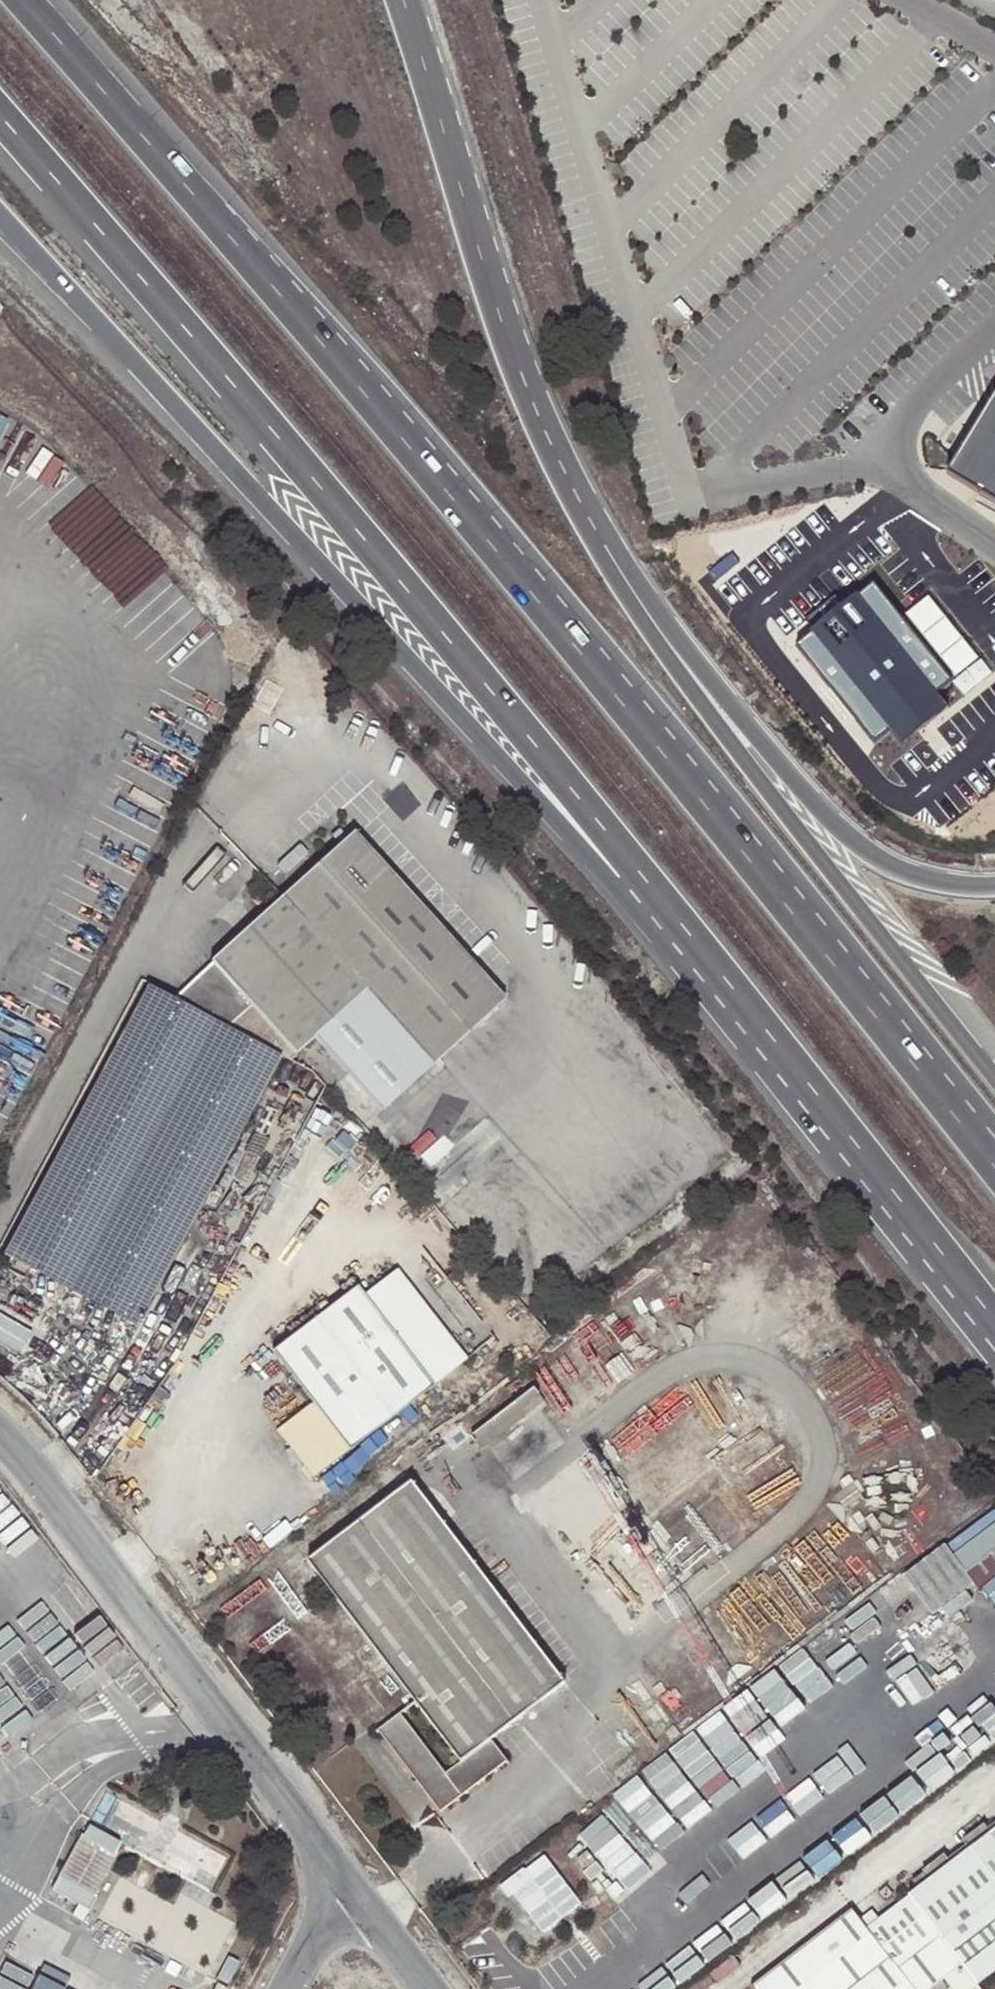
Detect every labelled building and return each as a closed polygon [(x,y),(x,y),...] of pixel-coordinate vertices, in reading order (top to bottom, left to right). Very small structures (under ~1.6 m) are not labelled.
[(948,475),(994,504),(994,397),(948,475)] [(962,598),(857,622),(864,658),(970,634),(962,598)] [(813,642),(782,649),(792,685),(822,678),(813,642)] [(928,771),(861,713),(831,748),(898,805),(928,771)] [(332,837),(340,845),(348,838),(340,830),(332,837)] [(292,1059),(315,1038),(381,1113),(508,1000),(355,831),(348,838),(340,845),(282,898),(213,960),(216,962),(176,998),(292,1059)] [(146,986),(4,1253),(138,1324),(281,1058),(146,986)] [(279,1432),(292,1449),(303,1464),(315,1479),(435,1388),(359,1289),(275,1352),(315,1405),(279,1432)] [(534,1388),(471,1435),(482,1449),(545,1401),(534,1388)] [(298,1467),(303,1464),(292,1449),(287,1452),(298,1467)] [(395,1483),(400,1490),(411,1483),(405,1476),(395,1483)] [(412,1482),(411,1483),(400,1490),(374,1510),(332,1542),(308,1561),(460,1762),(445,1773),(400,1715),(379,1731),(439,1811),(506,1761),(490,1739),(564,1684),(412,1482)] [(325,1532),(332,1542),(374,1510),(367,1501),(325,1532)] [(954,1555),(979,1587),(994,1574),(994,1526),(994,1525),(954,1555)] [(936,1698),(962,1679),(946,1658),(920,1677),(936,1698)] [(210,1894),(230,1859),(107,1793),(88,1828),(90,1828),(85,1837),(84,1836),(54,1891),(91,1912),(99,1898),(97,1897),(120,1856),(117,1854),(122,1846),(210,1894)] [(910,1899),(978,1987),(994,1974),(994,1834),(910,1899)] [(524,1872),(513,1880),(522,1892),(512,1900),(537,1933),(547,1926),(558,1940),(569,1932),(564,1926),(573,1919),(560,1899),(569,1892),(560,1881),(551,1888),(538,1871),(528,1878),(524,1872)] [(276,1889),(272,1898),(279,1901),(282,1892),(276,1889)] [(166,1960),(222,1967),(228,1908),(179,1902),(178,1910),(172,1909),(166,1960)] [(890,1957),(875,1938),(853,1909),(750,1988),(751,1988),(913,1988),(890,1957)] [(883,1931),(875,1938),(890,1957),(898,1951),(883,1931)]
